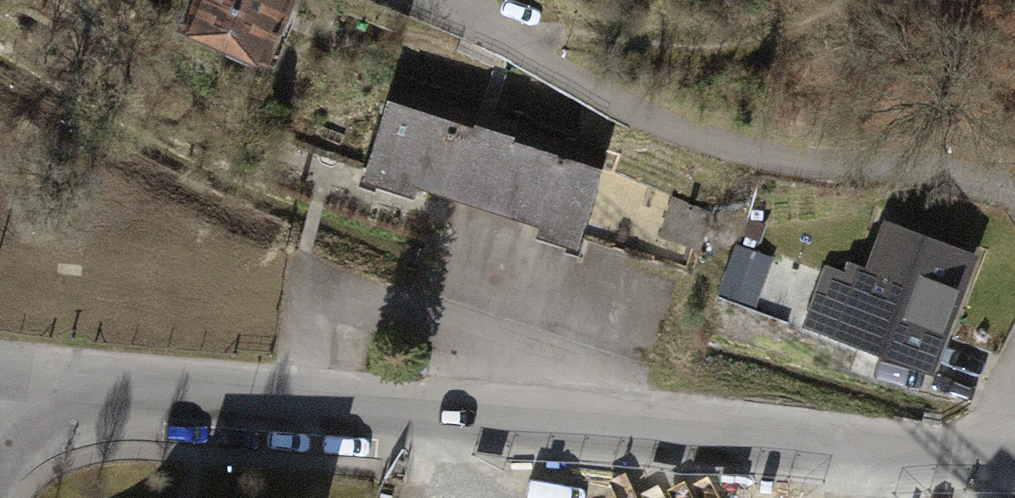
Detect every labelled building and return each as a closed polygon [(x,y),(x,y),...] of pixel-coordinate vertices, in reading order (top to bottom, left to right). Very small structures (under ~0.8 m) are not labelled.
[(187,16),(196,0),(159,0),(187,16)] [(284,0),(205,0),(184,52),(263,83),(295,4),(284,0)] [(611,151),(398,80),(363,185),(412,201),(416,189),(537,230),(533,242),(576,256),(584,233),(606,167),(611,151)] [(606,167),(584,233),(683,267),(699,209),(606,167)] [(935,370),(980,249),(882,213),(863,265),(848,259),(844,270),(825,263),(803,322),(935,370)] [(736,243),(718,291),(755,304),(773,256),(736,243)]
